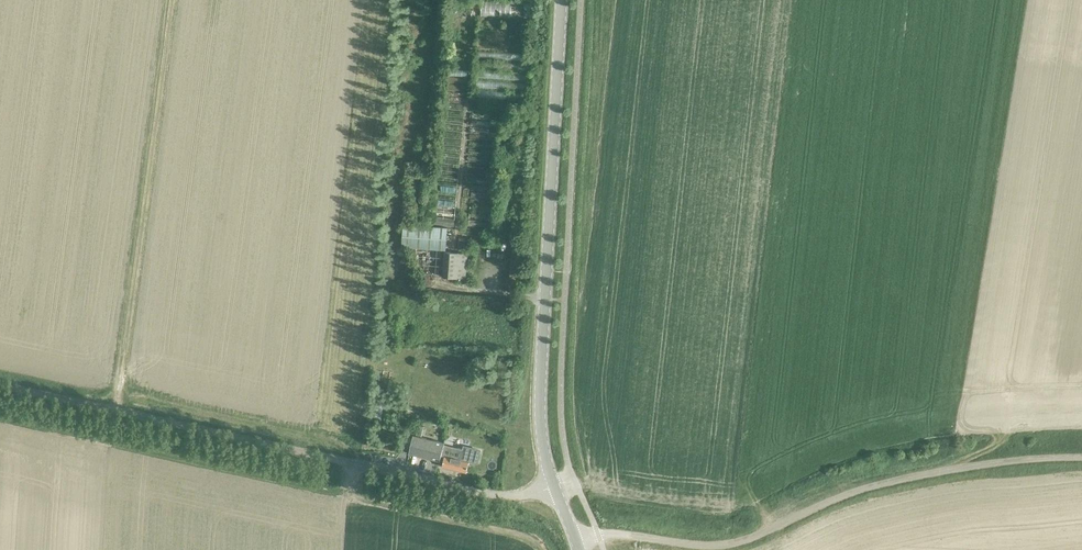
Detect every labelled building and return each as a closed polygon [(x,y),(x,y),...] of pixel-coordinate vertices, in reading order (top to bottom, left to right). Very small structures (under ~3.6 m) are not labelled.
[(518,0),(483,0),(482,15),(532,19),(534,1),(518,0)] [(473,8),(450,7),(450,13),(473,15),(473,8)] [(471,38),(448,37),(447,43),(470,45),(471,38)] [(469,54),(446,52),(446,59),(469,60),(469,54)] [(467,68),(444,67),(444,73),(467,75),(467,68)] [(534,92),(475,88),(475,96),(534,100),(534,92)] [(433,218),(432,226),(453,228),(454,220),(433,218)] [(402,247),(446,250),(447,228),(403,225),(402,247)] [(445,252),(443,277),(465,279),(467,254),(445,252)] [(415,436),(410,453),(421,456),(440,461),(441,458),(445,444),(426,439),(421,437),(415,436)] [(445,444),(441,458),(444,459),(442,467),(466,473),(469,461),(477,463),(480,449),(462,444),(462,448),(445,444)]
